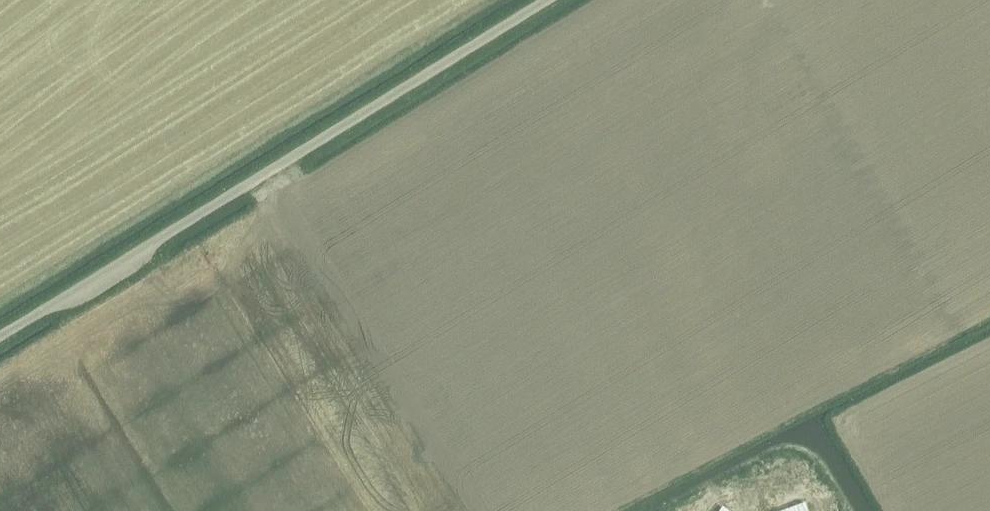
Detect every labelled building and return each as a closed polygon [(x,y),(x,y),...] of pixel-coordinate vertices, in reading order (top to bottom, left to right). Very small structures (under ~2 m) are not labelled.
[(774,499),(776,510),(815,510),(813,491),(774,499)]
